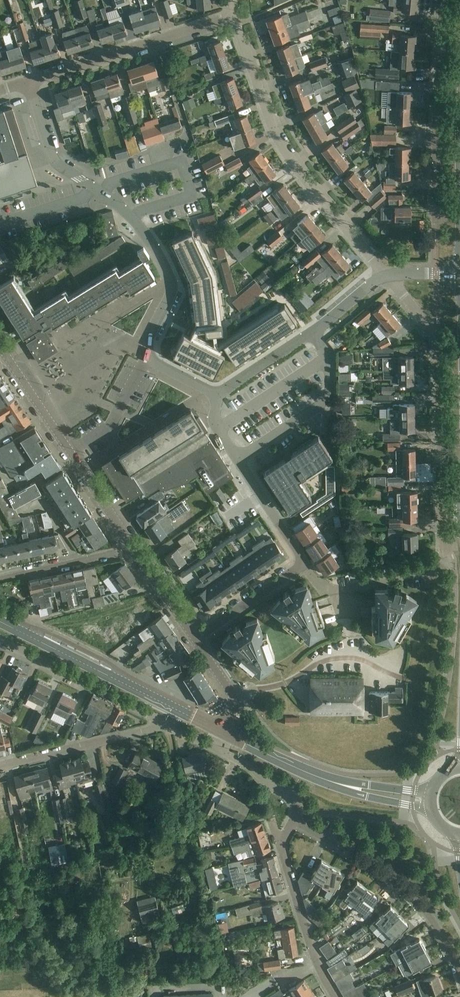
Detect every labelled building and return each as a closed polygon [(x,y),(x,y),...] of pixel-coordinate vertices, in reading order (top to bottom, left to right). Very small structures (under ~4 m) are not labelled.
[(79,19),(87,16),(82,0),(78,0),(73,1),(79,19)] [(162,8),(165,18),(172,15),(168,0),(167,0),(160,2),(162,8)] [(187,4),(193,3),(193,9),(210,8),(210,0),(186,0),(187,4)] [(389,4),(394,5),(393,11),(402,12),(402,10),(417,12),(418,6),(416,5),(417,0),(389,0),(389,4)] [(70,4),(58,8),(63,23),(69,21),(69,22),(75,20),(70,4)] [(155,7),(142,11),(147,28),(161,24),(157,11),(156,11),(155,7)] [(328,10),(330,16),(341,12),(339,7),(328,10)] [(87,11),(90,21),(96,19),(93,9),(87,11)] [(142,11),(142,9),(130,13),(131,19),(135,32),(147,28),(142,11)] [(389,18),(389,17),(390,11),(369,9),(369,20),(378,21),(378,17),(389,18)] [(50,13),(55,28),(62,26),(57,10),(50,13)] [(266,21),(270,32),(308,19),(305,11),(289,17),(287,13),(266,21)] [(110,26),(113,38),(127,34),(123,22),(121,16),(108,20),(110,26)] [(31,38),(43,32),(39,24),(34,27),(29,18),(23,21),(31,38)] [(308,19),(270,32),(274,44),(299,35),(298,31),(311,27),(308,19)] [(17,24),(18,28),(23,41),(28,40),(23,22),(17,24)] [(340,33),(343,41),(349,38),(347,30),(345,22),(332,26),(335,34),(340,33)] [(359,37),(379,39),(380,31),(388,32),(388,26),(360,23),(359,37)] [(113,38),(110,26),(103,28),(102,24),(96,25),(101,42),(113,38)] [(86,26),(74,29),(80,49),(93,45),(89,32),(88,28),(86,26)] [(23,41),(18,28),(13,29),(17,43),(23,41)] [(80,49),(74,29),(62,33),(62,36),(64,40),(63,40),(67,53),(80,49)] [(392,32),(391,51),(413,52),(413,42),(415,42),(415,36),(402,35),(402,33),(392,32)] [(52,33),(40,37),(41,39),(40,39),(47,59),(60,55),(56,43),(55,43),(52,33)] [(30,46),(28,47),(34,64),(47,59),(40,39),(29,43),(30,46)] [(212,58),(225,53),(224,53),(220,41),(220,40),(219,41),(207,45),(212,58)] [(189,45),(191,51),(199,48),(197,42),(189,45)] [(281,62),(281,63),(301,55),(297,43),(289,46),(289,45),(277,49),(276,50),(277,50),(281,62)] [(14,47),(6,50),(12,70),(26,66),(22,54),(21,54),(20,51),(16,52),(14,47)] [(6,50),(0,52),(0,74),(12,70),(6,50)] [(375,69),(375,77),(399,78),(399,70),(398,70),(398,68),(413,69),(413,62),(412,62),(413,52),(391,51),(390,70),(375,69)] [(207,60),(200,62),(202,67),(207,65),(210,72),(204,75),(206,80),(215,77),(213,71),(217,70),(217,71),(228,67),(229,67),(229,66),(225,54),(225,53),(212,58),(207,60)] [(301,55),(281,63),(286,75),(285,75),(286,76),(287,76),(287,75),(298,71),(302,69),(305,67),(301,55)] [(309,63),(312,71),(327,66),(324,58),(309,63)] [(351,58),(339,62),(342,70),(346,68),(349,75),(356,72),(351,58)] [(147,87),(149,92),(157,89),(158,92),(168,88),(164,78),(159,79),(154,61),(140,66),(147,87)] [(135,89),(136,91),(147,87),(140,66),(127,70),(131,82),(128,83),(130,91),(135,89)] [(117,73),(104,77),(110,96),(111,98),(124,94),(117,73)] [(329,83),(336,80),(333,73),(326,75),(329,83)] [(342,81),(348,93),(359,88),(354,76),(342,81)] [(110,96),(104,77),(90,82),(94,94),(95,94),(97,100),(110,96)] [(232,78),(212,85),(214,91),(217,98),(220,97),(225,95),(238,91),(238,90),(237,90),(233,78),(232,78)] [(293,97),(293,98),(318,89),(322,87),(319,80),(310,84),(308,78),(301,80),(290,84),(289,84),(289,85),(293,97)] [(403,78),(402,86),(417,87),(417,78),(403,78)] [(385,81),(376,81),(375,89),(399,90),(399,83),(385,82),(385,81)] [(80,85),(68,89),(72,101),(84,97),(80,85)] [(53,109),(57,121),(64,119),(62,113),(74,109),(73,107),(72,101),(68,89),(54,93),(58,106),(59,105),(60,107),(53,109)] [(318,89),(293,98),(294,98),(298,110),(298,111),(299,110),(311,106),(310,105),(317,102),(315,95),(320,93),(318,89)] [(238,91),(225,95),(230,108),(242,104),(243,104),(242,103),(238,91)] [(344,96),(349,107),(360,102),(356,91),(344,96)] [(388,92),(387,107),(409,108),(410,98),(412,99),(412,92),(397,92),(396,92),(388,92)] [(122,98),(130,123),(138,120),(129,95),(122,98)] [(93,106),(100,126),(108,123),(101,104),(93,106)] [(409,108),(387,107),(386,123),(411,124),(411,118),(409,118),(409,108)] [(0,111),(0,148),(4,161),(4,162),(14,159),(27,155),(14,113),(8,115),(7,109),(0,111)] [(309,131),(325,121),(327,120),(321,110),(314,114),(313,112),(303,119),(302,119),(302,120),(309,131)] [(229,122),(233,134),(251,128),(247,116),(246,115),(235,119),(233,113),(214,120),(216,126),(229,122)] [(336,127),(340,133),(356,122),(352,116),(336,127)] [(159,125),(163,134),(182,128),(178,117),(159,124),(159,125)] [(325,121),(309,131),(316,142),(315,142),(316,143),(317,143),(327,136),(324,131),(329,128),(325,121)] [(360,128),(356,122),(340,133),(344,139),(360,128)] [(159,125),(141,131),(144,140),(146,145),(152,143),(159,140),(164,139),(163,134),(159,125)] [(233,134),(229,136),(233,149),(243,145),(255,141),(255,142),(256,141),(255,140),(251,129),(251,128),(233,134)] [(37,133),(29,136),(34,149),(42,146),(37,133)] [(371,145),(395,145),(396,135),(369,135),(371,145)] [(329,162),(340,154),(345,150),(344,150),(340,144),(335,148),(332,143),(322,150),(321,151),(322,151),(329,161),(329,162)] [(344,150),(345,150),(347,154),(353,150),(350,146),(344,150)] [(191,150),(195,160),(203,157),(199,147),(191,150)] [(395,153),(395,163),(408,163),(408,154),(410,154),(410,147),(395,147),(395,148),(390,148),(390,153),(395,153)] [(19,191),(28,188),(37,185),(32,170),(32,169),(28,156),(27,155),(14,159),(4,162),(4,161),(0,148),(0,197),(19,191)] [(252,174),(267,162),(260,152),(259,151),(258,152),(259,152),(249,159),(252,164),(247,168),(251,174),(252,174)] [(340,154),(329,162),(330,162),(337,172),(337,173),(338,173),(338,172),(348,165),(340,154)] [(201,164),(206,173),(224,164),(219,155),(201,164)] [(359,155),(352,161),(356,165),(362,160),(359,155)] [(225,166),(228,172),(242,164),(239,158),(225,166)] [(268,163),(267,162),(252,174),(251,174),(244,179),(247,184),(254,178),(260,185),(275,174),(276,174),(275,173),(268,163)] [(408,163),(395,163),(389,163),(389,177),(387,177),(387,178),(386,178),(386,182),(383,182),(383,190),(395,190),(395,182),(395,179),(410,179),(410,173),(408,173),(408,163)] [(352,190),(352,191),(363,182),(354,172),(344,180),(343,180),(344,181),(352,190)] [(67,178),(8,196),(11,208),(43,198),(46,208),(73,200),(67,178)] [(363,182),(352,191),(353,191),(361,201),(362,201),(365,198),(369,202),(381,192),(382,190),(381,184),(371,192),(363,182)] [(282,184),(266,196),(270,201),(274,207),(274,208),(291,195),(283,185),(284,184),(283,184),(282,184)] [(246,195),(250,201),(259,193),(262,192),(258,186),(246,195)] [(381,192),(369,202),(374,208),(386,198),(381,192)] [(259,193),(250,201),(253,206),(263,198),(259,193)] [(274,207),(273,208),(281,220),(299,207),(300,206),(299,206),(291,195),(292,195),(291,195),(274,208),(274,207)] [(389,207),(381,207),(381,219),(389,219),(389,220),(396,220),(397,220),(402,220),(403,220),(410,220),(410,206),(402,206),(402,201),(402,195),(388,195),(388,202),(389,202),(389,207)] [(271,210),(263,216),(269,224),(277,218),(271,210)] [(214,214),(197,218),(200,230),(217,225),(214,214)] [(296,243),(300,239),(316,225),(308,216),(308,215),(307,215),(307,216),(292,228),(296,232),(290,237),(296,243)] [(317,226),(316,225),(300,239),(309,250),(314,245),(315,245),(324,237),(325,237),(325,236),(325,235),(325,236),(316,226),(317,226)] [(218,230),(205,233),(208,245),(221,241),(218,230)] [(192,231),(172,240),(172,242),(175,248),(179,255),(181,261),(185,269),(187,274),(190,280),(190,281),(191,287),(192,294),(193,300),(194,309),(194,315),(195,324),(218,321),(212,274),(192,231)] [(266,241),(272,247),(283,237),(278,231),(266,241)] [(126,243),(122,236),(69,268),(73,275),(126,243)] [(233,242),(228,246),(240,261),(254,250),(250,244),(241,252),(233,242)] [(331,263),(341,255),(341,254),(333,245),(332,244),(332,245),(322,253),(331,263)] [(222,246),(215,248),(218,259),(226,257),(222,246)] [(0,285),(0,301),(23,338),(24,337),(27,343),(26,343),(26,344),(27,343),(30,348),(38,361),(57,350),(44,330),(48,327),(48,329),(49,328),(48,327),(51,325),(52,327),(59,323),(58,320),(63,317),(64,319),(63,317),(68,314),(69,316),(76,312),(79,317),(86,313),(85,311),(90,307),(91,310),(91,309),(90,307),(95,304),(96,306),(110,298),(109,296),(113,293),(115,295),(114,292),(119,289),(120,291),(127,287),(130,292),(136,288),(137,288),(136,286),(141,283),(142,285),(141,283),(146,280),(147,282),(148,281),(154,277),(143,260),(149,256),(143,247),(137,251),(140,256),(142,259),(119,273),(115,268),(68,298),(65,293),(40,308),(42,310),(40,312),(42,314),(36,317),(12,278),(0,285)] [(20,268),(20,270),(34,265),(34,263),(41,261),(37,248),(14,255),(19,268),(20,268)] [(316,251),(304,261),(309,266),(321,255),(316,251)] [(342,255),(341,255),(331,263),(312,279),(316,284),(325,276),(326,278),(332,274),(336,278),(350,266),(351,265),(350,265),(342,255)] [(28,281),(32,288),(68,266),(63,259),(38,276),(37,275),(28,281)] [(227,261),(221,262),(230,295),(236,294),(227,261)] [(264,285),(268,290),(277,282),(273,277),(264,285)] [(255,282),(232,302),(239,311),(263,291),(255,282)] [(382,322),(392,313),(391,313),(383,304),(383,303),(382,303),(382,304),(373,312),(382,322)] [(280,307),(223,345),(229,353),(233,360),(235,363),(297,323),(284,304),(280,307)] [(355,319),(359,324),(371,314),(367,309),(355,319)] [(392,313),(382,322),(378,326),(386,336),(393,330),(400,325),(401,324),(400,323),(400,324),(392,314),(392,313)] [(222,324),(203,326),(203,327),(205,326),(206,332),(204,332),(204,333),(222,331),(222,324)] [(370,338),(374,343),(382,337),(378,332),(370,338)] [(184,333),(173,354),(214,375),(224,354),(184,333)] [(379,343),(381,346),(392,345),(388,338),(379,343)] [(393,348),(392,345),(381,346),(382,348),(374,349),(374,354),(394,354),(393,348)] [(348,355),(338,355),(338,363),(348,363),(348,355)] [(389,363),(390,370),(413,370),(412,370),(412,357),(413,357),(398,357),(389,357),(389,363)] [(413,370),(390,370),(390,379),(392,379),(392,384),(398,384),(413,384),(413,383),(412,370),(413,370)] [(2,379),(0,380),(0,406),(15,397),(2,378),(2,379)] [(348,384),(339,385),(339,395),(349,394),(348,384)] [(15,397),(0,406),(0,421),(2,420),(5,425),(0,428),(0,439),(9,433),(10,435),(31,421),(15,397)] [(388,418),(390,418),(414,417),(414,404),(393,404),(393,408),(388,408),(388,418)] [(120,455),(104,465),(109,474),(126,500),(126,501),(142,491),(146,495),(159,487),(161,490),(189,481),(196,476),(207,493),(233,476),(210,439),(204,431),(207,429),(200,418),(198,415),(196,417),(191,409),(189,410),(190,411),(186,413),(186,412),(185,413),(185,414),(180,417),(179,416),(178,417),(179,418),(175,420),(174,419),(173,420),(174,421),(168,425),(167,424),(166,424),(167,425),(156,432),(156,431),(154,432),(155,433),(151,435),(151,434),(150,435),(150,436),(144,440),(144,439),(143,439),(143,441),(140,443),(139,442),(138,443),(138,444),(133,447),(132,446),(131,447),(132,448),(121,455),(121,454),(119,455),(120,455)] [(414,417),(390,418),(391,434),(383,434),(383,441),(400,440),(400,431),(414,431),(414,417)] [(49,450),(34,427),(26,432),(0,446),(0,463),(2,462),(10,475),(13,476),(17,474),(51,452),(49,450)] [(285,459),(264,473),(268,479),(268,480),(270,478),(279,491),(277,493),(277,494),(277,493),(285,505),(287,504),(292,511),(293,511),(292,511),(311,498),(308,493),(294,473),(297,472),(301,478),(326,462),(328,461),(332,458),(318,437),(312,441),(311,441),(313,443),(299,452),(298,450),(297,450),(291,455),(285,459)] [(105,453),(113,448),(107,438),(99,443),(105,453)] [(399,442),(387,443),(387,450),(396,450),(396,463),(415,463),(415,449),(402,449),(402,450),(400,450),(399,442)] [(60,467),(51,452),(17,474),(20,479),(27,475),(28,477),(36,472),(39,476),(43,477),(46,476),(60,467)] [(396,477),(387,477),(387,485),(389,485),(400,485),(404,484),(404,477),(415,477),(415,463),(396,463),(396,477)] [(64,527),(66,530),(91,515),(90,514),(63,472),(40,486),(66,526),(64,527)] [(9,521),(20,516),(19,515),(15,507),(14,507),(8,496),(10,495),(1,479),(0,479),(0,505),(1,507),(9,521)] [(10,495),(8,496),(14,507),(15,507),(19,504),(23,502),(24,501),(30,499),(31,501),(37,498),(36,495),(41,493),(35,482),(29,485),(24,487),(18,490),(13,493),(10,495)] [(398,506),(416,505),(416,492),(403,492),(401,492),(400,485),(389,485),(389,492),(397,492),(398,506)] [(213,492),(220,503),(227,499),(219,488),(213,492)] [(144,526),(168,509),(170,508),(163,499),(160,501),(159,500),(136,515),(144,526)] [(170,508),(168,509),(170,512),(146,529),(154,541),(174,528),(170,522),(188,509),(182,500),(170,508)] [(416,505),(398,506),(398,518),(390,518),(390,526),(401,526),(401,520),(416,519),(416,505)] [(346,511),(340,512),(342,522),(348,521),(346,511)] [(46,512),(41,513),(44,528),(52,526),(51,522),(46,512)] [(81,527),(86,534),(98,526),(91,515),(66,530),(63,532),(66,536),(81,527)] [(303,542),(303,543),(321,531),(320,531),(317,533),(313,527),(316,525),(310,515),(301,520),(301,521),(292,527),(299,537),(299,536),(304,542),(303,542)] [(20,516),(9,521),(11,525),(23,520),(22,517),(20,516)] [(29,516),(24,517),(22,517),(23,520),(24,528),(26,527),(27,532),(27,533),(34,531),(33,525),(31,526),(29,516)] [(98,526),(86,534),(74,542),(77,547),(82,544),(83,540),(88,537),(91,542),(89,543),(92,548),(94,547),(95,548),(107,540),(98,526)] [(397,544),(397,551),(410,551),(410,549),(417,548),(416,533),(403,534),(402,528),(387,528),(388,534),(397,534),(397,544)] [(313,558),(331,546),(327,548),(323,542),(327,540),(321,531),(303,543),(309,552),(310,551),(314,557),(313,558)] [(16,543),(19,557),(32,554),(29,540),(27,533),(27,532),(22,533),(24,541),(16,543)] [(196,543),(194,541),(188,533),(178,540),(181,545),(165,556),(173,569),(186,560),(181,553),(196,543)] [(42,538),(44,551),(65,547),(58,534),(42,538)] [(283,555),(273,540),(271,537),(265,541),(264,539),(258,543),(272,563),(283,555)] [(29,540),(32,554),(44,551),(42,538),(29,540)] [(16,543),(4,546),(7,560),(19,557),(16,543)] [(260,571),(272,563),(258,543),(252,547),(253,549),(248,553),(260,571)] [(331,546),(313,558),(320,567),(321,567),(326,575),(335,573),(332,568),(338,564),(334,558),(337,555),(331,546)] [(249,578),(260,571),(248,553),(243,556),(241,554),(235,558),(249,578)] [(238,586),(249,578),(235,558),(229,562),(231,564),(226,568),(238,586)] [(125,564),(117,570),(109,576),(120,591),(136,579),(125,564)] [(83,569),(89,596),(95,595),(92,582),(97,581),(94,566),(83,569)] [(227,594),(238,586),(226,568),(220,572),(219,569),(213,573),(227,594)] [(83,569),(72,571),(76,585),(82,584),(84,597),(89,596),(83,569)] [(61,574),(68,602),(68,605),(73,604),(69,587),(76,585),(72,571),(61,574)] [(215,601),(227,594),(213,573),(207,578),(208,580),(204,583),(203,583),(215,601)] [(61,574),(50,576),(54,590),(60,589),(63,603),(68,602),(61,574)] [(50,576),(40,578),(46,607),(51,606),(49,596),(55,595),(54,590),(50,576)] [(46,607),(40,578),(29,581),(32,595),(38,594),(41,608),(38,608),(40,616),(48,614),(46,607)] [(204,609),(215,601),(203,583),(204,583),(202,581),(196,585),(197,587),(191,591),(204,609)] [(306,585),(295,588),(298,595),(294,598),(288,589),(283,593),(287,599),(282,602),(279,599),(272,608),(285,620),(282,623),(300,638),(303,635),(309,640),(323,631),(320,624),(324,622),(316,600),(312,601),(306,585)] [(375,606),(372,606),(371,606),(371,630),(375,630),(375,638),(392,642),(396,636),(399,638),(411,617),(408,615),(416,600),(406,594),(404,597),(399,596),(401,589),(394,587),(392,597),(387,596),(387,589),(375,589),(375,606)] [(117,592),(103,596),(105,604),(119,600),(117,592)] [(105,604),(103,596),(93,598),(95,608),(105,605),(105,604)] [(150,600),(142,606),(133,613),(144,627),(161,614),(150,600)] [(123,609),(127,614),(137,607),(133,602),(123,609)] [(161,615),(153,621),(148,625),(149,625),(139,633),(144,641),(140,644),(131,650),(135,655),(154,643),(154,642),(172,630),(161,615)] [(230,633),(229,634),(222,642),(235,654),(232,657),(251,672),(253,669),(259,674),(273,665),(270,657),(274,656),(266,633),(263,635),(257,618),(246,622),(247,626),(242,629),(238,623),(233,627),(239,635),(235,638),(230,633)] [(178,639),(172,630),(154,642),(154,643),(157,647),(154,649),(157,654),(178,639)] [(184,647),(178,639),(157,654),(154,649),(145,655),(147,658),(150,663),(153,662),(157,667),(184,647)] [(161,673),(165,671),(172,668),(179,663),(180,664),(190,656),(184,647),(157,667),(161,673)] [(150,663),(147,658),(142,661),(146,667),(150,663)] [(179,665),(172,668),(165,671),(169,680),(183,674),(179,665)] [(7,678),(2,675),(0,679),(0,691),(4,693),(6,693),(10,692),(11,691),(14,685),(21,688),(28,675),(21,672),(22,670),(21,669),(18,667),(17,668),(16,669),(13,667),(7,678)] [(183,678),(199,703),(206,706),(217,698),(199,669),(183,678)] [(311,679),(311,713),(362,713),(362,679),(311,679)] [(28,698),(42,706),(46,699),(52,687),(39,680),(33,692),(31,691),(28,698)] [(375,712),(375,713),(387,713),(387,701),(402,701),(402,688),(395,688),(395,692),(371,692),(369,694),(369,712),(375,712)] [(66,718),(65,722),(71,725),(76,714),(70,711),(76,699),(63,693),(53,712),(66,718)] [(72,729),(84,735),(89,724),(92,720),(91,720),(96,711),(98,713),(103,703),(101,702),(102,699),(93,694),(84,711),(89,714),(85,723),(77,719),(72,729)] [(89,724),(84,735),(87,737),(91,736),(102,715),(106,717),(113,704),(102,699),(101,702),(103,703),(98,713),(96,711),(91,720),(92,720),(89,724)] [(125,710),(115,705),(100,734),(109,732),(112,726),(111,725),(112,722),(117,725),(125,710)] [(29,729),(36,733),(45,715),(38,711),(29,729)] [(8,726),(12,717),(11,718),(0,713),(0,722),(8,726)] [(6,748),(5,746),(10,745),(8,737),(3,738),(2,733),(0,725),(0,749),(6,748)] [(206,751),(181,757),(185,772),(210,766),(206,751)] [(136,752),(129,766),(155,779),(162,765),(136,752)] [(80,758),(70,761),(74,777),(81,775),(83,781),(92,779),(88,761),(81,763),(80,758)] [(74,777),(70,761),(60,764),(61,768),(55,770),(60,787),(69,785),(67,779),(74,777)] [(126,770),(120,767),(113,781),(119,784),(126,770)] [(40,769),(30,772),(35,789),(42,787),(43,792),(53,789),(47,769),(41,771),(40,769)] [(21,777),(14,779),(20,798),(29,796),(28,791),(35,789),(30,772),(20,775),(21,777)] [(102,783),(94,785),(99,803),(107,801),(102,783)] [(223,793),(218,802),(216,807),(235,816),(236,814),(243,818),(249,806),(223,793)] [(67,797),(59,799),(63,817),(70,816),(67,797)] [(59,799),(52,800),(56,818),(63,817),(59,799)] [(205,811),(210,814),(216,802),(211,799),(205,811)] [(23,807),(16,809),(21,827),(28,825),(23,807)] [(231,847),(232,847),(237,846),(265,836),(264,831),(262,823),(261,823),(261,822),(246,828),(247,828),(249,835),(243,837),(243,836),(230,841),(231,847)] [(237,846),(232,847),(234,853),(247,850),(249,856),(271,849),(270,849),(270,848),(268,841),(267,841),(265,836),(237,846)] [(65,843),(48,846),(52,864),(68,861),(65,843)] [(248,883),(260,879),(261,879),(278,875),(273,856),(260,860),(261,862),(256,864),(255,858),(229,862),(234,885),(232,886),(248,883)] [(315,881),(322,885),(332,867),(321,860),(316,868),(315,868),(312,871),(314,872),(311,877),(302,872),(298,880),(301,894),(306,893),(309,887),(311,888),(315,881)] [(332,867),(322,885),(328,889),(324,896),(329,899),(337,886),(338,887),(340,883),(339,882),(344,873),(332,867)] [(282,890),(278,875),(261,879),(265,894),(269,893),(269,894),(282,890)] [(260,879),(248,883),(250,888),(260,885),(259,883),(261,882),(260,879)] [(348,902),(355,906),(368,889),(357,881),(351,889),(350,888),(347,891),(348,892),(339,905),(343,908),(348,902)] [(368,889),(355,906),(360,911),(355,917),(360,921),(370,908),(371,909),(373,905),(372,905),(378,897),(368,889)] [(136,901),(142,922),(160,917),(155,896),(136,901)] [(267,913),(269,920),(282,917),(278,902),(262,907),(260,901),(234,909),(237,917),(251,913),(252,917),(267,913)] [(317,910),(309,902),(305,907),(308,916),(310,918),(310,917),(317,910)] [(379,924),(384,930),(399,915),(390,906),(383,913),(382,912),(379,915),(380,916),(369,926),(373,930),(379,924)] [(317,910),(310,917),(310,918),(315,922),(322,914),(317,910)] [(327,919),(322,914),(315,922),(319,927),(327,919)] [(399,915),(384,930),(378,936),(388,946),(399,935),(400,936),(403,932),(402,932),(409,925),(399,915)] [(344,931),(350,925),(346,921),(340,927),(344,931)] [(277,949),(279,957),(298,954),(293,927),(274,931),(275,937),(281,936),(284,948),(277,949)] [(362,927),(354,932),(358,937),(366,931),(362,927)] [(240,932),(227,934),(229,941),(242,938),(240,932)] [(176,948),(173,933),(155,937),(158,951),(176,948)] [(404,962),(406,960),(425,950),(419,938),(411,943),(410,942),(406,943),(407,945),(393,952),(396,957),(400,955),(404,962)] [(319,947),(323,953),(331,947),(328,942),(319,947)] [(331,947),(323,953),(327,958),(335,952),(331,947)] [(425,950),(406,960),(409,966),(403,970),(405,975),(419,969),(420,970),(423,967),(423,966),(431,962),(425,950)] [(257,963),(259,971),(281,968),(279,959),(257,963)] [(327,968),(335,981),(350,973),(345,965),(339,968),(336,963),(327,968)] [(342,994),(343,994),(355,987),(351,981),(354,980),(350,973),(335,981),(342,994)] [(423,981),(422,979),(416,981),(422,996),(431,996),(430,993),(442,989),(439,981),(437,982),(435,976),(423,981)] [(293,996),(302,996),(305,995),(305,996),(312,992),(304,980),(288,990),(293,996)] [(413,990),(410,981),(397,986),(400,995),(413,990)] [(343,994),(344,996),(350,996),(357,993),(359,996),(369,996),(370,996),(365,989),(362,984),(355,988),(355,987),(343,994)] [(279,989),(268,996),(278,996),(283,994),(280,989),(279,989)]
